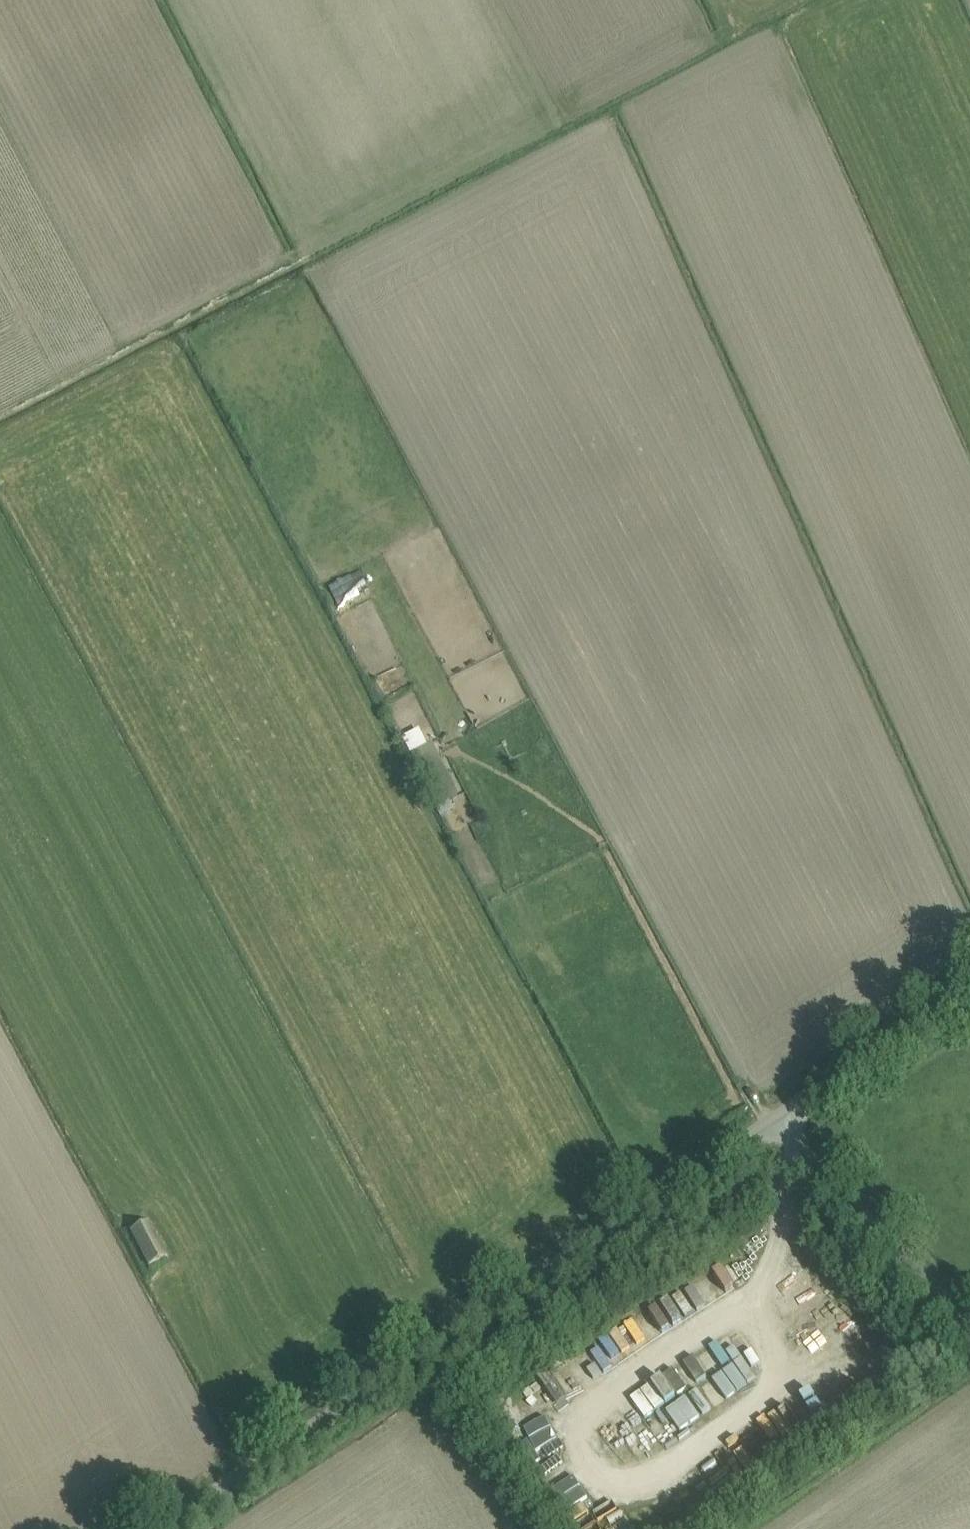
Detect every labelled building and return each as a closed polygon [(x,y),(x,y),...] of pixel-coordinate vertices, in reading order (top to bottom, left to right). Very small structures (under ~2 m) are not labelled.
[(458,797),(432,743),(430,743),(427,737),(418,742),(421,748),(413,752),(414,754),(411,756),(418,771),(421,769),(440,807),(458,797)] [(167,1256),(149,1221),(130,1231),(148,1266),(167,1256)] [(612,1327),(623,1351),(682,1323),(670,1299),(612,1327)] [(561,1395),(620,1359),(606,1336),(508,1396),(524,1422),(539,1413),(546,1425),(527,1437),(534,1447),(524,1453),(552,1498),(588,1476),(554,1420),(570,1410),(561,1395)] [(650,1441),(755,1385),(731,1339),(685,1362),(698,1386),(682,1394),(671,1374),(655,1382),(667,1405),(639,1420),(650,1441)] [(609,1408),(622,1430),(639,1419),(626,1398),(609,1408)] [(634,1427),(616,1437),(627,1457),(646,1448),(634,1427)] [(578,1509),(589,1528),(587,1528),(618,1528),(599,1497),(578,1509)]
